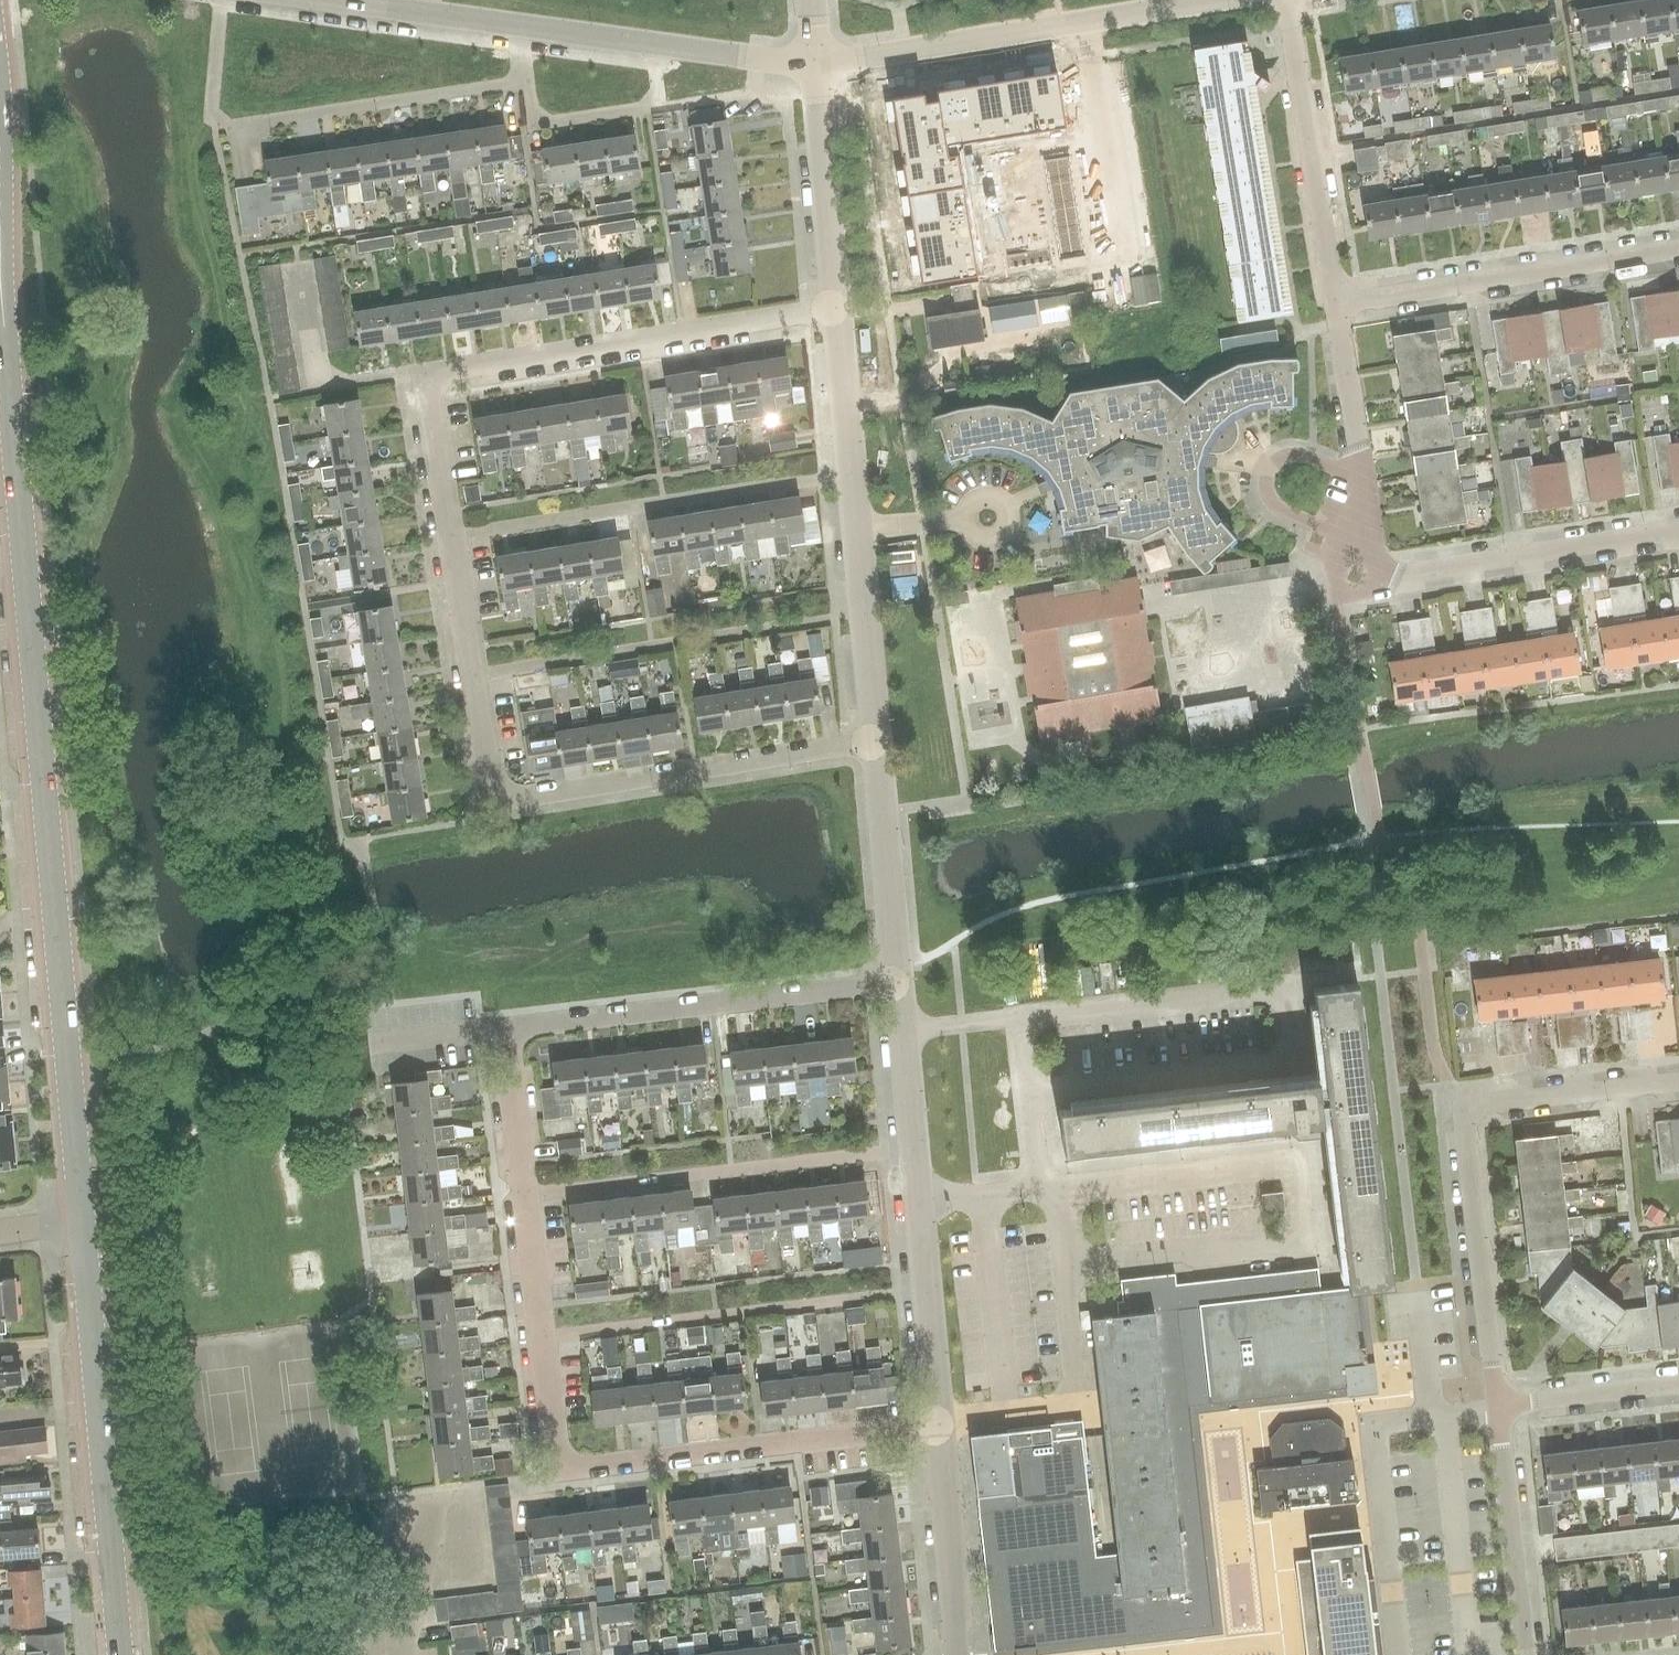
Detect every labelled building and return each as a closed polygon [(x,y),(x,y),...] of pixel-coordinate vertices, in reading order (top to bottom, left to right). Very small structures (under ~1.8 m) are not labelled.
[(1644,35),(1638,0),(1608,5),(1614,39),(1612,40),(1614,47),(1627,45),(1626,37),(1644,35)] [(1669,0),(1641,0),(1638,0),(1644,35),(1645,44),(1659,42),(1657,32),(1674,30),(1669,0)] [(1674,30),(1677,45),(1678,45),(1678,0),(1669,0),(1674,30)] [(1614,39),(1608,5),(1578,10),(1584,44),(1612,40),(1614,39)] [(1557,66),(1550,24),(1520,28),(1526,63),(1543,60),(1544,68),(1557,66)] [(1526,63),(1520,28),(1490,33),(1496,67),(1512,65),(1513,73),(1527,71),(1526,63)] [(1496,67),(1490,33),(1460,38),(1466,72),(1482,70),(1483,78),(1497,75),(1496,67)] [(1466,72),(1460,38),(1430,43),(1436,77),(1466,72)] [(1292,313),(1255,85),(1256,85),(1265,91),(1271,82),(1261,76),(1260,70),(1253,71),(1247,40),(1194,48),(1238,322),(1292,313)] [(1436,77),(1430,43),(1400,48),(1406,82),(1423,79),(1424,87),(1437,85),(1436,77)] [(1406,82),(1400,48),(1370,53),(1376,87),(1406,82)] [(1628,69),(1625,51),(1616,52),(1619,71),(1628,69)] [(1376,87),(1370,53),(1340,58),(1346,92),(1376,87)] [(925,93),(893,98),(893,100),(897,121),(902,154),(904,153),(905,161),(903,162),(904,169),(906,185),(908,195),(911,215),(913,224),(916,244),(918,254),(921,274),(922,283),(978,274),(958,153),(949,155),(947,146),(1067,127),(1064,113),(1057,71),(1051,72),(1034,75),(1025,76),(1005,79),(996,81),(979,84),(966,86),(945,89),(936,91),(938,99),(926,101),(925,93)] [(1672,88),(1670,77),(1651,80),(1653,91),(1672,88)] [(1653,91),(1651,80),(1633,83),(1635,94),(1653,91)] [(1612,98),(1610,87),(1585,91),(1587,102),(1612,98)] [(1666,97),(1667,108),(1678,106),(1678,95),(1666,97)] [(1551,107),(1549,97),(1532,99),(1533,110),(1551,107)] [(1533,110),(1532,99),(1513,103),(1515,113),(1533,110)] [(1645,112),(1643,101),(1624,104),(1626,115),(1645,112)] [(1626,115),(1624,104),(1607,107),(1595,109),(1597,120),(1626,115)] [(1491,117),(1490,106),(1472,109),(1473,120),(1491,117)] [(1473,120),(1472,109),(1454,112),(1455,123),(1473,120)] [(1585,122),(1583,110),(1565,114),(1566,125),(1567,125),(1585,122)] [(669,148),(666,129),(664,129),(661,113),(653,114),(656,131),(655,131),(658,150),(669,148)] [(1569,137),(1567,125),(1566,125),(1565,114),(1547,117),(1549,128),(1558,126),(1560,139),(1569,137)] [(1432,127),(1430,116),(1412,119),(1413,130),(1432,127)] [(1413,130),(1412,119),(1394,122),(1396,133),(1413,130)] [(693,125),(698,156),(732,150),(727,120),(693,125)] [(1525,131),(1524,121),(1505,124),(1507,135),(1525,131)] [(1384,134),(1382,123),(1364,127),(1366,138),(1384,134)] [(505,124),(474,129),(480,163),(479,163),(482,184),(496,182),(493,161),(510,159),(505,124)] [(1507,135),(1505,124),(1487,127),(1489,137),(1507,135)] [(480,163),(474,129),(445,133),(450,168),(449,168),(452,188),(466,186),(463,166),(479,163),(480,163)] [(1466,141),(1464,130),(1445,133),(1447,144),(1466,141)] [(1639,195),(1634,161),(1633,161),(1629,130),(1621,132),(1623,148),(1618,149),(1620,163),(1604,166),(1609,200),(1639,195)] [(450,168),(445,133),(415,138),(420,172),(423,193),(435,191),(436,191),(433,170),(449,168),(450,168)] [(1447,144),(1445,133),(1427,136),(1429,147),(1447,144)] [(635,134),(604,139),(609,173),(640,168),(635,134)] [(403,175),(420,172),(415,138),(385,142),(391,176),(390,177),(395,213),(408,211),(406,195),(403,175)] [(609,173),(604,139),(574,144),(579,178),(609,173)] [(1410,157),(1407,140),(1395,142),(1398,159),(1410,157)] [(391,176),(385,142),(356,147),(361,181),(360,181),(363,202),(365,201),(376,200),(377,200),(374,179),(390,177),(391,176)] [(1398,159),(1395,142),(1386,143),(1388,161),(1398,159)] [(579,178),(574,144),(544,148),(545,160),(534,162),(537,184),(579,178)] [(361,181),(356,147),(326,151),(331,185),(330,185),(333,206),(347,204),(344,183),(360,181),(361,181)] [(1359,171),(1379,168),(1375,147),(1355,150),(1359,171)] [(737,180),(732,150),(698,156),(702,186),(737,180)] [(331,185),(326,151),(296,155),(301,190),(300,190),(303,211),(317,209),(314,188),(330,185),(331,185)] [(1669,190),(1663,156),(1662,151),(1649,153),(1649,158),(1634,161),(1639,195),(1669,190)] [(1609,200),(1604,166),(1602,153),(1589,155),(1591,168),(1574,170),(1579,205),(1609,200)] [(1663,156),(1669,190),(1678,188),(1678,153),(1663,156)] [(284,192),(300,190),(301,190),(296,155),(266,160),(269,182),(236,187),(243,235),(261,232),(259,217),(287,213),(284,192)] [(1070,156),(1057,158),(1058,166),(1071,164),(1070,156)] [(1057,158),(1044,160),(1046,168),(1058,166),(1057,158)] [(1071,164),(1058,166),(1060,174),(1073,172),(1071,164)] [(1058,166),(1046,168),(1047,176),(1060,174),(1058,166)] [(1579,205),(1574,170),(1544,175),(1549,209),(1579,205)] [(676,190),(673,171),(661,173),(664,192),(676,190)] [(1073,172),(1060,174),(1061,183),(1074,181),(1073,172)] [(1484,185),(1483,173),(1469,176),(1471,187),(1455,190),(1454,190),(1460,224),(1490,219),(1484,185)] [(1060,174),(1047,176),(1048,185),(1061,183),(1060,174)] [(1549,209),(1544,175),(1514,180),(1520,214),(1549,209)] [(1454,190),(1455,190),(1453,179),(1439,181),(1440,192),(1425,195),(1424,195),(1430,229),(1460,224),(1454,190)] [(741,210),(737,180),(702,186),(707,215),(741,210)] [(1514,180),(1484,185),(1490,219),(1520,214),(1514,180)] [(1074,181),(1061,183),(1063,191),(1075,189),(1074,181)] [(496,182),(482,184),(484,197),(498,195),(496,182)] [(1061,183),(1048,185),(1050,193),(1063,191),(1061,183)] [(1424,195),(1425,195),(1423,183),(1409,185),(1411,197),(1395,199),(1400,234),(1430,229),(1424,195)] [(1075,189),(1063,191),(1064,199),(1077,197),(1075,189)] [(678,208),(676,190),(664,192),(666,210),(678,208)] [(436,199),(435,191),(423,193),(424,201),(436,199)] [(1063,191),(1050,193),(1051,201),(1064,199),(1063,191)] [(454,199),(457,217),(469,215),(466,197),(454,199)] [(1077,197),(1064,199),(1065,208),(1078,205),(1077,197)] [(634,210),(632,199),(614,202),(616,213),(634,210)] [(1064,199),(1051,201),(1052,210),(1065,208),(1064,199)] [(1400,234),(1395,199),(1364,204),(1370,238),(1400,234)] [(366,210),(377,208),(376,200),(365,201),(366,210)] [(504,211),(515,209),(513,201),(503,203),(504,211)] [(616,213),(614,202),(596,205),(598,216),(616,213)] [(347,204),(333,206),(336,226),(350,224),(347,204)] [(1078,205),(1065,208),(1067,216),(1079,214),(1078,205)] [(1065,208),(1052,210),(1054,218),(1067,216),(1065,208)] [(317,216),(316,209),(303,211),(305,218),(317,216)] [(575,221),(573,209),(554,212),(555,223),(575,221)] [(746,240),(741,210),(707,215),(712,245),(746,240)] [(1079,214),(1067,216),(1068,224),(1081,222),(1079,214)] [(515,228),(513,215),(494,218),(496,230),(515,228)] [(1067,216),(1054,218),(1055,226),(1068,224),(1067,216)] [(658,230),(657,217),(648,218),(649,231),(658,230)] [(496,230),(494,218),(476,221),(478,233),(496,230)] [(637,229),(636,218),(617,221),(619,232),(637,229)] [(619,232),(617,221),(599,224),(601,235),(619,232)] [(1081,222),(1068,224),(1069,233),(1082,230),(1081,222)] [(1068,224),(1055,226),(1056,235),(1069,233),(1068,224)] [(455,237),(453,225),(435,228),(437,240),(455,237)] [(437,240),(435,228),(416,231),(418,243),(437,240)] [(578,239),(576,228),(558,231),(559,242),(578,239)] [(1082,230),(1069,233),(1071,241),(1083,239),(1082,230)] [(559,242),(558,231),(539,234),(541,245),(559,242)] [(671,233),(674,251),(685,249),(682,231),(671,233)] [(1069,233),(1056,235),(1058,243),(1071,241),(1069,233)] [(396,247),(394,235),(375,238),(377,249),(396,247)] [(377,249),(375,238),(357,241),(358,252),(377,249)] [(1083,239),(1071,241),(1072,249),(1085,247),(1083,239)] [(746,240),(712,245),(703,247),(705,259),(713,257),(716,276),(750,270),(746,240)] [(1071,241),(1058,243),(1059,251),(1072,249),(1071,241)] [(1085,247),(1072,249),(1073,258),(1086,255),(1085,247)] [(1050,248),(1041,249),(1043,262),(1052,261),(1050,248)] [(689,281),(685,249),(674,251),(678,282),(689,281)] [(1041,249),(1033,251),(1035,264),(1043,262),(1041,249)] [(1072,249),(1059,251),(1061,260),(1073,258),(1072,249)] [(1033,251),(1025,252),(1027,265),(1035,264),(1033,251)] [(1025,252),(1016,253),(1018,266),(1027,265),(1025,252)] [(1016,253),(1008,255),(1010,268),(1018,266),(1016,253)] [(314,259),(316,270),(337,267),(336,255),(314,259)] [(259,267),(261,278),(283,275),(281,263),(259,267)] [(655,263),(625,268),(630,302),(661,297),(655,263)] [(339,278),(337,267),(316,270),(317,282),(339,278)] [(630,302),(625,268),(595,273),(601,307),(630,302)] [(601,307),(595,273),(565,278),(571,312),(601,307)] [(284,286),(283,275),(261,278),(263,290),(284,286)] [(341,290),(339,278),(317,282),(319,293),(341,290)] [(571,312),(565,278),(535,282),(541,317),(571,312)] [(541,317),(535,282),(505,287),(511,321),(541,317)] [(984,339),(979,308),(975,309),(971,285),(951,288),(955,312),(927,317),(932,347),(984,339)] [(286,298),(284,286),(263,290),(265,301),(286,298)] [(511,321),(505,287),(476,292),(481,326),(511,321)] [(343,301),(341,290),(319,293),(321,305),(343,301)] [(1662,292),(1669,336),(1678,335),(1678,290),(1662,292)] [(1074,325),(1091,322),(1086,291),(1069,294),(1074,325)] [(481,326),(476,292),(446,297),(451,331),(481,326)] [(1669,336),(1662,292),(1630,297),(1639,351),(1656,349),(1654,339),(1669,336)] [(451,331),(446,297),(416,302),(421,336),(451,331)] [(288,309),(286,298),(265,301),(266,313),(288,309)] [(345,313),(343,301),(321,305),(323,316),(345,313)] [(1034,301),(990,308),(994,332),(1038,325),(1034,301)] [(1617,355),(1608,301),(1576,306),(1583,350),(1599,347),(1600,358),(1617,355)] [(421,336),(416,302),(386,306),(392,341),(421,336)] [(392,341),(386,306),(356,311),(361,346),(392,341)] [(1583,350),(1576,306),(1550,311),(1560,373),(1569,372),(1571,372),(1568,352),(1583,350)] [(290,321),(288,309),(266,313),(268,325),(290,321)] [(1560,373),(1550,311),(1524,315),(1531,359),(1546,356),(1549,375),(1560,373)] [(347,324),(345,313),(323,316),(325,328),(347,324)] [(1531,359),(1524,315),(1492,320),(1502,385),(1515,383),(1513,372),(1517,371),(1515,361),(1531,359)] [(292,333),(290,321),(268,325),(270,336),(292,333)] [(349,336),(347,324),(325,328),(327,339),(349,336)] [(1439,356),(1437,341),(1452,339),(1450,327),(1435,330),(1435,329),(1393,335),(1397,363),(1439,356)] [(1221,337),(1223,352),(1279,344),(1276,329),(1221,337)] [(294,344),(292,333),(270,336),(272,348),(294,344)] [(350,347),(349,336),(327,339),(329,351),(350,347)] [(296,356),(294,344),(272,348),(274,359),(296,356)] [(297,367),(296,356),(274,359),(276,371),(297,367)] [(786,356),(756,361),(761,395),(764,416),(778,414),(774,393),(792,390),(786,356)] [(1402,390),(1444,383),(1439,356),(1397,363),(1402,390)] [(1202,451),(1216,453),(1220,453),(1223,452),(1226,451),(1229,449),(1232,448),(1235,445),(1235,444),(1237,441),(1238,439),(1239,436),(1239,433),(1239,432),(1239,430),(1239,428),(1239,425),(1238,422),(1237,420),(1232,412),(1250,403),(1270,400),(1270,405),(1294,405),(1293,371),(1295,371),(1296,370),(1297,369),(1298,367),(1299,366),(1299,364),(1299,363),(1299,361),(1299,360),(1298,358),(1297,358),(1270,358),(1237,364),(1207,378),(1183,400),(1157,378),(1069,392),(1052,421),(1022,408),(989,403),(957,409),(931,416),(931,417),(931,419),(931,422),(932,424),(933,426),(934,428),(935,428),(936,429),(939,428),(950,460),(972,453),(970,448),(990,445),(1011,448),(1031,456),(1047,470),(1059,488),(1065,507),(1059,508),(1063,531),(1099,525),(1099,524),(1105,523),(1106,535),(1139,539),(1167,518),(1185,553),(1203,572),(1205,572),(1208,570),(1209,569),(1211,567),(1212,566),(1213,565),(1213,562),(1211,559),(1236,537),(1220,520),(1217,523),(1205,506),(1199,486),(1199,465),(1202,451)] [(761,395),(756,361),(726,366),(732,400),(731,400),(735,421),(748,419),(745,398),(761,395)] [(732,400),(726,366),(696,371),(702,405),(701,405),(705,426),(718,424),(715,403),(731,400),(732,400)] [(299,379),(297,367),(276,371),(278,382),(299,379)] [(702,405),(696,371),(666,376),(675,431),(689,428),(685,408),(701,405),(702,405)] [(1562,386),(1571,385),(1569,372),(1560,373),(1562,386)] [(968,396),(965,378),(943,382),(946,399),(968,396)] [(301,390),(299,379),(278,382),(279,394),(301,390)] [(1448,411),(1446,395),(1461,392),(1459,381),(1451,382),(1444,383),(1402,390),(1406,417),(1456,409),(1448,411)] [(1629,384),(1616,385),(1618,401),(1631,400),(1629,384)] [(1563,388),(1552,390),(1555,405),(1565,403),(1563,388)] [(625,393),(595,399),(600,433),(603,454),(612,452),(617,452),(613,431),(631,428),(625,393)] [(325,405),(330,435),(364,430),(359,399),(325,405)] [(584,436),(600,433),(595,399),(565,403),(571,438),(570,438),(573,459),(575,458),(579,483),(591,481),(584,436)] [(571,438),(565,403),(535,408),(541,443),(540,443),(544,463),(557,461),(554,440),(570,438),(571,438)] [(1632,403),(1620,405),(1622,418),(1634,416),(1632,403)] [(541,443),(535,408),(506,413),(511,447),(510,447),(514,468),(527,466),(524,445),(540,443),(541,443)] [(1453,438),(1450,422),(1465,419),(1464,408),(1456,409),(1406,417),(1411,445),(1453,438)] [(1568,420),(1566,410),(1553,412),(1554,422),(1568,420)] [(642,424),(640,412),(629,414),(631,426),(642,424)] [(511,447),(506,413),(475,418),(484,473),(498,471),(494,450),(510,447),(511,447)] [(1540,417),(1527,419),(1529,427),(1542,425),(1540,417)] [(1609,431),(1618,431),(1617,419),(1608,420),(1609,431)] [(668,420),(656,422),(658,438),(670,436),(668,420)] [(279,425),(282,443),(293,442),(290,424),(279,425)] [(1569,427),(1571,440),(1582,438),(1580,425),(1569,427)] [(1671,443),(1669,433),(1665,434),(1664,427),(1656,428),(1657,435),(1653,436),(1662,490),(1678,487),(1678,442),(1671,443)] [(369,460),(364,430),(330,435),(335,465),(369,460)] [(771,451),(797,446),(795,433),(769,438),(771,451)] [(1457,465),(1455,449),(1470,447),(1468,435),(1453,438),(1411,445),(1415,472),(1457,465)] [(1608,498),(1601,455),(1585,457),(1582,438),(1571,440),(1582,503),(1608,498)] [(1640,493),(1631,439),(1614,442),(1616,452),(1601,455),(1608,498),(1640,493)] [(1582,503),(1571,440),(1561,441),(1564,461),(1548,463),(1555,507),(1582,503)] [(296,460),(293,442),(282,443),(285,462),(296,460)] [(719,447),(722,467),(739,464),(736,445),(719,447)] [(616,460),(615,452),(612,452),(603,454),(604,462),(616,460)] [(1555,507),(1548,463),(1533,466),(1531,455),(1514,458),(1523,512),(1555,507)] [(374,490),(369,460),(335,465),(339,495),(340,495),(374,490)] [(1420,499),(1462,492),(1459,476),(1474,474),(1472,463),(1457,465),(1415,472),(1420,499)] [(288,485),(291,503),(302,501),(299,483),(288,485)] [(476,485),(465,487),(468,504),(479,501),(476,485)] [(379,519),(374,490),(340,495),(339,495),(329,496),(331,510),(342,508),(344,525),(379,519)] [(1466,522),(1463,503),(1479,501),(1477,492),(1477,490),(1469,491),(1462,492),(1420,499),(1424,528),(1466,522)] [(1488,490),(1477,492),(1479,501),(1489,499),(1488,490)] [(799,496),(768,501),(774,535),(777,556),(791,554),(787,533),(805,530),(799,496)] [(305,519),(302,501),(291,503),(294,521),(305,519)] [(774,535),(768,501),(739,505),(744,540),(747,561),(761,558),(757,538),(774,535)] [(744,540),(739,505),(709,510),(715,545),(714,545),(717,565),(731,563),(728,543),(744,540)] [(715,545),(709,510),(680,515),(685,549),(684,549),(688,570),(701,568),(698,547),(714,545),(715,545)] [(685,549),(680,515),(649,520),(658,575),(671,573),(668,552),(684,549),(685,549)] [(383,549),(379,519),(344,525),(349,554),(349,555),(383,549)] [(618,537),(587,541),(593,576),(596,597),(598,596),(609,594),(606,574),(623,571),(618,537)] [(593,576),(587,541),(558,546),(563,581),(566,601),(580,599),(576,579),(593,576)] [(298,544),(301,563),(312,561),(309,543),(298,544)] [(563,581),(558,546),(528,551),(534,586),(533,586),(536,606),(550,604),(547,583),(563,581)] [(388,580),(383,549),(349,555),(349,554),(338,556),(341,570),(351,568),(354,585),(388,580)] [(534,586),(528,551),(498,556),(507,611),(508,611),(520,609),(517,588),(533,586),(534,586)] [(315,579),(312,561),(301,563),(304,581),(315,579)] [(1293,575),(1290,562),(1267,565),(1269,579),(1293,575)] [(1155,663),(1151,641),(1147,641),(1142,611),(1144,611),(1138,576),(1135,577),(1135,578),(1099,584),(1097,577),(1054,584),(1055,592),(1018,598),(1018,597),(1016,598),(1019,620),(1016,621),(1020,643),(1025,643),(1030,673),(1026,674),(1029,696),(1034,695),(1036,704),(1034,705),(1040,739),(1043,739),(1042,738),(1063,734),(1064,738),(1086,734),(1086,731),(1127,723),(1128,727),(1140,725),(1139,721),(1160,718),(1162,718),(1156,683),(1155,684),(1151,664),(1155,663)] [(1196,591),(1194,577),(1170,581),(1172,595),(1196,591)] [(1670,578),(1676,617),(1661,619),(1668,658),(1678,656),(1678,577),(1670,578)] [(1668,658),(1661,619),(1646,622),(1640,583),(1625,586),(1637,663),(1668,658)] [(1637,663),(1625,586),(1609,588),(1615,627),(1600,629),(1606,668),(1637,663)] [(667,614),(663,587),(648,590),(652,616),(667,614)] [(598,596),(600,609),(611,607),(609,594),(598,596)] [(704,607),(722,605),(721,597),(702,599),(704,607)] [(1552,598),(1537,600),(1549,677),(1580,672),(1574,633),(1558,636),(1552,598)] [(1549,677),(1537,600),(1521,603),(1527,641),(1512,643),(1519,682),(1549,677)] [(358,611),(363,642),(398,636),(393,606),(358,611)] [(1519,682),(1512,643),(1497,646),(1491,608),(1476,610),(1488,687),(1519,682)] [(508,611),(507,611),(508,621),(522,619),(520,609),(508,611)] [(1488,687),(1476,610),(1460,613),(1466,651),(1451,653),(1458,692),(1488,687)] [(582,627),(599,625),(597,612),(580,615),(582,627)] [(313,637),(324,636),(321,617),(310,619),(313,637)] [(1458,692),(1451,653),(1436,656),(1430,617),(1414,620),(1427,697),(1458,692)] [(1427,697),(1414,620),(1399,622),(1405,661),(1390,663),(1396,702),(1427,697)] [(402,666),(398,636),(363,642),(368,672),(402,666)] [(812,660),(825,658),(821,637),(809,639),(812,657),(812,660)] [(662,673),(672,671),(670,657),(660,659),(662,673)] [(801,680),(785,683),(790,717),(821,712),(812,660),(812,657),(798,659),(801,680)] [(747,658),(737,659),(739,669),(749,667),(747,658)] [(637,659),(619,662),(608,664),(611,680),(640,675),(637,659)] [(317,661),(320,679),(331,678),(328,660),(317,661)] [(785,683),(782,662),(768,664),(772,685),(755,687),(761,722),(790,717),(785,683)] [(407,696),(402,666),(368,672),(373,701),(407,696)] [(755,687),(752,667),(749,667),(739,669),(742,690),(726,692),(725,692),(731,727),(761,722),(755,687)] [(549,675),(551,685),(551,686),(566,683),(564,672),(549,675)] [(725,692),(726,692),(722,672),(709,674),(712,694),(695,697),(700,732),(731,727),(725,692)] [(555,710),(551,686),(549,676),(534,678),(539,713),(541,712),(555,710)] [(334,696),(331,678),(320,679),(323,698),(334,696)] [(601,703),(614,701),(612,685),(598,687),(601,703)] [(664,714),(647,716),(646,717),(652,751),(683,746),(674,691),(660,693),(664,714)] [(412,726),(407,696),(373,701),(350,705),(353,719),(376,716),(378,731),(412,726)] [(646,717),(647,716),(644,696),(630,698),(634,719),(618,721),(617,721),(623,756),(652,751),(646,717)] [(1253,700),(1187,710),(1193,750),(1259,739),(1253,700)] [(617,721),(618,721),(614,701),(601,703),(604,723),(588,726),(587,726),(593,760),(623,756),(617,721)] [(587,726),(588,726),(585,705),(571,708),(574,728),(558,731),(563,765),(593,760),(587,726)] [(558,731),(555,710),(541,712),(545,733),(527,736),(533,770),(563,765),(558,731)] [(327,721),(330,739),(341,737),(338,719),(327,721)] [(417,755),(412,726),(378,731),(383,761),(417,755)] [(344,755),(341,737),(330,739),(333,757),(344,755)] [(422,785),(417,755),(383,761),(388,790),(388,791),(422,785)] [(337,781),(340,799),(351,797),(348,779),(337,781)] [(427,816),(422,785),(388,791),(388,790),(379,792),(381,805),(390,804),(393,821),(427,816)] [(354,815),(351,797),(340,799),(343,817),(354,815)] [(1596,944),(1608,943),(1607,930),(1594,932),(1596,944)] [(1343,962),(1355,961),(1353,940),(1340,941),(1343,962)] [(1482,946),(1467,948),(1469,962),(1484,960),(1482,946)] [(1649,999),(1664,997),(1660,958),(1629,962),(1638,1040),(1653,1038),(1649,999)] [(1638,1040),(1629,962),(1598,965),(1602,1004),(1618,1002),(1622,1041),(1638,1040)] [(1587,1006),(1602,1004),(1598,965),(1567,969),(1576,1047),(1592,1045),(1587,1006)] [(1446,982),(1458,981),(1456,969),(1445,971),(1446,982)] [(1576,1047),(1567,969),(1537,972),(1541,1011),(1556,1009),(1561,1048),(1576,1047)] [(1526,1013),(1541,1011),(1537,972),(1506,976),(1515,1054),(1530,1052),(1526,1013)] [(1515,1054),(1506,976),(1475,979),(1479,1018),(1495,1016),(1499,1055),(1515,1054)] [(1348,1286),(1349,1288),(1358,1286),(1393,1282),(1393,1281),(1392,1281),(1357,984),(1358,984),(1358,982),(1314,987),(1314,989),(1315,989),(1316,1004),(1311,1005),(1319,1079),(1285,1083),(1284,1077),(1076,1102),(1077,1107),(1061,1109),(1060,1109),(1065,1153),(1067,1153),(1067,1152),(1296,1125),(1296,1130),(1303,1135),(1326,1133),(1341,1271),(1347,1270),(1349,1286),(1348,1286)] [(852,1037),(822,1041),(826,1075),(825,1075),(828,1096),(841,1095),(839,1074),(856,1072),(852,1037)] [(826,1075),(822,1041),(792,1044),(796,1079),(795,1079),(798,1100),(811,1098),(809,1077),(825,1075),(826,1075)] [(708,1078),(705,1058),(704,1044),(673,1047),(677,1082),(679,1103),(693,1101),(690,1080),(708,1078)] [(796,1079),(792,1044),(762,1048),(766,1083),(765,1083),(768,1103),(781,1102),(779,1081),(795,1079),(796,1079)] [(677,1082),(673,1047),(643,1051),(648,1085),(647,1086),(649,1106),(663,1105),(660,1084),(677,1082)] [(766,1083),(762,1048),(731,1051),(738,1107),(751,1105),(749,1085),(765,1083),(766,1083)] [(648,1085),(643,1051),(614,1054),(618,1089),(617,1089),(619,1110),(633,1108),(631,1087),(647,1086),(648,1085)] [(618,1089),(614,1054),(584,1058),(588,1092),(587,1093),(589,1113),(603,1112),(601,1091),(617,1089),(618,1089)] [(8,1083),(6,1057),(0,1058),(0,1083),(8,1083)] [(588,1092),(584,1058),(553,1062),(556,1087),(541,1089),(544,1119),(560,1117),(573,1115),(571,1094),(587,1093),(588,1092)] [(393,1084),(397,1114),(431,1110),(431,1111),(452,1108),(450,1095),(430,1097),(428,1080),(393,1084)] [(8,1083),(0,1083),(0,1109),(10,1108),(8,1083)] [(433,1127),(431,1111),(431,1110),(397,1114),(400,1144),(435,1140),(455,1138),(454,1125),(454,1124),(433,1127)] [(0,1117),(0,1169),(16,1167),(12,1116),(0,1117)] [(1656,1121),(1662,1175),(1678,1173),(1678,1163),(1678,1118),(1656,1121)] [(800,1129),(799,1122),(791,1123),(792,1130),(800,1129)] [(473,1129),(454,1125),(455,1138),(474,1136),(473,1129)] [(1561,1163),(1559,1146),(1574,1145),(1573,1134),(1558,1135),(1557,1134),(1515,1139),(1518,1167),(1561,1163)] [(604,1150),(622,1148),(620,1135),(602,1136),(604,1150)] [(547,1140),(549,1156),(571,1154),(569,1138),(547,1140)] [(437,1157),(435,1140),(400,1144),(404,1174),(438,1170),(459,1168),(457,1154),(437,1157)] [(1564,1190),(1562,1174),(1577,1172),(1576,1161),(1561,1163),(1518,1167),(1521,1195),(1564,1190)] [(463,1198),(461,1184),(440,1187),(438,1170),(404,1174),(407,1204),(442,1200),(463,1198)] [(865,1180),(834,1184),(839,1218),(838,1219),(840,1239),(854,1238),(852,1217),(869,1215),(865,1180)] [(463,1198),(476,1196),(474,1183),(461,1184),(463,1198)] [(839,1218),(834,1184),(805,1187),(809,1222),(808,1222),(810,1243),(824,1241),(822,1220),(838,1219),(839,1218)] [(809,1222),(805,1187),(775,1191),(779,1225),(778,1226),(781,1246),(784,1246),(793,1245),(794,1245),(792,1224),(808,1222),(809,1222)] [(1567,1217),(1565,1201),(1580,1199),(1579,1188),(1564,1190),(1521,1195),(1525,1222),(1567,1217)] [(709,1243),(704,1205),(693,1206),(691,1189),(660,1193),(665,1228),(664,1228),(667,1248),(680,1247),(680,1246),(694,1244),(694,1245),(709,1243)] [(779,1225),(775,1191),(745,1195),(749,1229),(748,1229),(751,1250),(764,1248),(762,1227),(778,1226),(779,1225)] [(1264,1214),(1285,1212),(1283,1191),(1262,1194),(1264,1214)] [(665,1228),(660,1193),(630,1197),(635,1231),(634,1231),(637,1252),(650,1250),(648,1230),(664,1228),(665,1228)] [(749,1229),(745,1195),(714,1198),(715,1204),(704,1205),(709,1243),(719,1242),(721,1253),(734,1252),(732,1231),(748,1229),(749,1229)] [(635,1231),(630,1197),(601,1200),(605,1235),(604,1235),(607,1256),(620,1254),(618,1233),(634,1231),(635,1231)] [(444,1217),(442,1200),(407,1204),(411,1234),(445,1230),(466,1228),(464,1214),(444,1217)] [(605,1235),(601,1200),(570,1204),(577,1259),(590,1258),(588,1237),(604,1235),(605,1235)] [(1665,1212),(1653,1204),(1645,1215),(1658,1224),(1665,1212)] [(1570,1245),(1568,1228),(1583,1227),(1582,1216),(1567,1217),(1525,1222),(1528,1249),(1570,1245)] [(1629,1222),(1617,1223),(1618,1233),(1630,1232),(1629,1222)] [(447,1246),(445,1230),(411,1234),(414,1264),(470,1257),(468,1244),(447,1246)] [(793,1245),(784,1246),(785,1258),(794,1257),(793,1245)] [(882,1245),(844,1249),(846,1267),(884,1262),(882,1245)] [(1545,1302),(1573,1267),(1570,1245),(1528,1249),(1531,1274),(1538,1273),(1541,1299),(1545,1302)] [(650,1250),(637,1252),(638,1267),(652,1265),(650,1250)] [(622,1267),(620,1254),(607,1256),(608,1269),(622,1267)] [(451,1262),(439,1263),(440,1274),(451,1273),(451,1262)] [(1625,1309),(1573,1267),(1545,1302),(1542,1306),(1595,1348),(1598,1344),(1625,1309)] [(1214,1625),(1191,1425),(1190,1417),(1189,1409),(1190,1409),(1190,1404),(1369,1384),(1364,1343),(1358,1286),(1349,1288),(1321,1291),(1318,1268),(1177,1284),(1175,1273),(1121,1280),(1123,1300),(1090,1304),(1094,1339),(1100,1339),(1109,1416),(1110,1426),(1124,1551),(1097,1554),(1083,1434),(1072,1435),(1053,1438),(1052,1424),(1008,1429),(971,1433),(995,1650),(1091,1639),(1111,1637),(1140,1633),(1214,1625)] [(671,1272),(672,1285),(681,1284),(679,1271),(671,1272)] [(1644,1276),(1645,1285),(1657,1284),(1655,1274),(1644,1276)] [(19,1317),(16,1278),(0,1280),(0,1333),(6,1332),(5,1319),(19,1317)] [(1622,1297),(1631,1286),(1623,1279),(1613,1290),(1622,1297)] [(610,1294),(608,1280),(578,1285),(579,1298),(610,1294)] [(1674,1301),(1659,1303),(1657,1284),(1645,1285),(1647,1306),(1652,1349),(1678,1345),(1678,1340),(1674,1301)] [(418,1294),(422,1325),(456,1321),(477,1319),(475,1305),(455,1308),(453,1290),(418,1294)] [(845,1308),(846,1316),(847,1325),(865,1323),(863,1306),(845,1308)] [(1652,1349),(1647,1306),(1625,1309),(1598,1344),(1602,1347),(1628,1344),(1629,1351),(1652,1349)] [(846,1316),(845,1308),(833,1309),(834,1317),(846,1316)] [(458,1338),(456,1321),(422,1325),(425,1355),(460,1351),(480,1349),(479,1335),(458,1338)] [(706,1339),(704,1326),(687,1328),(688,1341),(706,1339)] [(717,1327),(708,1328),(710,1343),(719,1342),(717,1327)] [(618,1365),(616,1339),(604,1339),(606,1366),(618,1365)] [(775,1341),(776,1352),(787,1351),(786,1340),(775,1341)] [(886,1401),(880,1346),(866,1348),(869,1368),(852,1370),(856,1405),(886,1401)] [(852,1370),(850,1350),(836,1351),(839,1372),(822,1374),(826,1409),(856,1405),(852,1370)] [(462,1368),(460,1351),(425,1355),(429,1385),(463,1381),(484,1379),(482,1365),(462,1368)] [(637,1364),(651,1362),(650,1351),(636,1353),(637,1364)] [(729,1374),(713,1376),(712,1376),(716,1411),(747,1407),(740,1352),(727,1353),(729,1374)] [(822,1374),(820,1353),(806,1355),(809,1375),(793,1377),(792,1377),(796,1412),(826,1409),(822,1374)] [(19,1354),(0,1355),(0,1388),(2,1388),(2,1385),(24,1383),(23,1369),(20,1368),(19,1354)] [(712,1376),(713,1376),(711,1355),(697,1357),(699,1378),(683,1380),(682,1380),(686,1414),(716,1411),(712,1376)] [(792,1377),(793,1377),(790,1357),(777,1358),(779,1379),(762,1381),(766,1416),(796,1412),(792,1377)] [(682,1380),(683,1380),(681,1359),(667,1360),(669,1381),(653,1383),(657,1418),(686,1414),(682,1380)] [(653,1383),(651,1362),(637,1364),(640,1385),(623,1386),(623,1387),(627,1421),(657,1418),(653,1383)] [(623,1387),(623,1386),(621,1366),(607,1367),(610,1388),(592,1390),(596,1425),(627,1421),(623,1387)] [(485,1378),(497,1377),(497,1367),(485,1368),(485,1378)] [(465,1397),(463,1381),(429,1385),(432,1415),(467,1410),(467,1411),(488,1408),(486,1395),(465,1397)] [(469,1427),(467,1411),(467,1410),(432,1415),(436,1444),(470,1440),(470,1441),(491,1438),(489,1425),(469,1427)] [(1353,1457),(1345,1458),(1342,1427),(1330,1418),(1282,1423),(1270,1438),(1274,1466),(1257,1468),(1262,1510),(1358,1499),(1353,1457)] [(501,1435),(514,1433),(513,1422),(499,1424),(501,1435)] [(26,1460),(25,1454),(47,1451),(45,1427),(0,1433),(0,1463),(26,1460)] [(1653,1442),(1657,1477),(1678,1474),(1678,1439),(1653,1442)] [(472,1457),(470,1441),(470,1440),(436,1444),(439,1475),(495,1468),(493,1455),(472,1457)] [(1657,1477),(1653,1442),(1626,1445),(1630,1480),(1657,1477)] [(1630,1480),(1626,1445),(1599,1448),(1603,1483),(1630,1480)] [(1603,1483),(1599,1448),(1572,1451),(1576,1486),(1603,1483)] [(1576,1486),(1572,1451),(1544,1454),(1549,1489),(1576,1486)] [(511,1459),(494,1461),(495,1468),(496,1476),(513,1474),(511,1459)] [(45,1475),(3,1478),(3,1477),(0,1478),(0,1517),(11,1517),(10,1503),(52,1500),(50,1480),(46,1481),(45,1475)] [(860,1511),(862,1527),(862,1528),(897,1524),(893,1493),(867,1496),(865,1481),(836,1484),(839,1513),(860,1511)] [(486,1486),(487,1498),(510,1495),(509,1483),(486,1486)] [(795,1520),(790,1485),(760,1489),(764,1524),(767,1544),(780,1543),(797,1540),(795,1520)] [(812,1500),(829,1499),(828,1486),(811,1487),(812,1500)] [(764,1524),(760,1489),(730,1493),(735,1528),(734,1528),(737,1548),(748,1547),(750,1547),(748,1526),(764,1524)] [(735,1528),(730,1493),(700,1497),(705,1531),(704,1531),(707,1552),(718,1551),(720,1550),(737,1548),(734,1528),(735,1528)] [(512,1507),(510,1495),(487,1498),(489,1509),(512,1507)] [(705,1531),(700,1497),(670,1501),(677,1556),(690,1554),(688,1534),(704,1531),(705,1531)] [(1556,1530),(1552,1502),(1537,1505),(1541,1532),(1556,1530)] [(652,1538),(648,1503),(618,1507),(622,1542),(621,1542),(624,1563),(638,1561),(635,1540),(652,1538)] [(513,1518),(512,1507),(489,1509),(490,1521),(513,1518)] [(622,1542),(618,1507),(588,1511),(592,1546),(594,1566),(595,1566),(596,1566),(606,1565),(608,1565),(605,1544),(621,1542),(622,1542)] [(592,1546),(588,1511),(558,1515),(562,1549),(562,1550),(564,1570),(578,1568),(575,1548),(592,1546)] [(1634,1512),(1619,1514),(1620,1525),(1636,1523),(1634,1512)] [(562,1549),(558,1515),(527,1519),(530,1539),(517,1540),(521,1576),(548,1572),(545,1552),(562,1550),(562,1549)] [(514,1530),(513,1518),(490,1521),(491,1533),(514,1530)] [(13,1530),(12,1520),(0,1521),(0,1542),(1,1557),(40,1555),(38,1528),(13,1530)] [(900,1554),(897,1524),(862,1528),(862,1527),(841,1530),(843,1543),(864,1541),(866,1557),(866,1558),(900,1554)] [(1663,1526),(1664,1537),(1665,1536),(1678,1535),(1678,1524),(1663,1526)] [(1356,1526),(1314,1531),(1314,1532),(1310,1532),(1310,1537),(1311,1545),(1313,1559),(1307,1575),(1300,1576),(1300,1574),(1298,1575),(1300,1594),(1301,1594),(1308,1654),(1377,1654),(1368,1584),(1367,1584),(1362,1539),(1361,1531),(1360,1531),(1360,1526),(1356,1527),(1356,1526)] [(1664,1537),(1663,1526),(1636,1529),(1637,1540),(1664,1537)] [(1637,1540),(1636,1529),(1608,1532),(1610,1543),(1637,1540)] [(516,1542),(514,1530),(491,1533),(493,1545),(516,1542)] [(1610,1543),(1608,1532),(1581,1535),(1582,1546),(1583,1546),(1610,1543)] [(1582,1546),(1581,1535),(1554,1538),(1555,1549),(1582,1546)] [(1665,1536),(1666,1547),(1678,1546),(1678,1535),(1665,1536)] [(1665,1536),(1664,1537),(1637,1540),(1639,1551),(1666,1547),(1665,1536)] [(1637,1540),(1610,1543),(1611,1554),(1639,1551),(1637,1540)] [(517,1554),(516,1542),(493,1545),(494,1556),(517,1554)] [(1610,1543),(1583,1546),(1584,1557),(1611,1554),(1610,1543)] [(1583,1546),(1582,1546),(1555,1549),(1557,1560),(1584,1557),(1583,1546)] [(738,1557),(749,1556),(748,1547),(737,1548),(738,1557)] [(709,1570),(720,1569),(718,1551),(707,1552),(709,1570)] [(518,1565),(517,1554),(494,1556),(495,1568),(518,1565)] [(904,1583),(900,1554),(866,1558),(866,1557),(845,1560),(847,1573),(868,1571),(870,1587),(870,1588),(904,1583)] [(782,1561),(783,1576),(805,1574),(804,1558),(782,1561)] [(696,1573),(706,1571),(705,1559),(694,1561),(696,1573)] [(817,1577),(827,1576),(825,1564),(815,1565),(817,1577)] [(520,1577),(518,1565),(495,1568),(497,1580),(520,1577)] [(596,1566),(595,1566),(596,1575),(607,1573),(606,1565),(596,1566)] [(15,1582),(17,1598),(43,1596),(41,1570),(9,1572),(10,1583),(15,1582)] [(521,1589),(520,1577),(497,1580),(498,1592),(521,1589)] [(583,1581),(585,1599),(596,1598),(594,1580),(583,1581)] [(908,1613),(904,1583),(870,1588),(870,1587),(849,1590),(850,1603),(871,1601),(873,1617),(873,1618),(908,1613)] [(733,1604),(747,1603),(745,1588),(732,1590),(733,1604)] [(521,1589),(498,1592),(494,1593),(494,1591),(497,1614),(497,1613),(524,1610),(521,1589)] [(497,1614),(494,1591),(482,1592),(485,1615),(497,1614)] [(584,1602),(583,1591),(569,1593),(570,1604),(584,1602)] [(485,1615),(482,1592),(470,1594),(473,1617),(485,1615)] [(473,1617),(470,1594),(458,1595),(461,1618),(473,1617)] [(461,1618),(458,1595),(447,1597),(449,1620),(461,1618)] [(45,1623),(43,1596),(17,1598),(5,1599),(6,1613),(0,1614),(1,1626),(45,1623)] [(691,1604),(700,1604),(700,1596),(691,1596),(691,1604)] [(1676,1631),(1672,1596),(1644,1599),(1648,1634),(1676,1631)] [(449,1620),(447,1597),(435,1598),(438,1621),(449,1620)] [(1648,1634),(1644,1599),(1617,1602),(1621,1638),(1648,1634)] [(1621,1638),(1617,1602),(1590,1605),(1594,1641),(1621,1638)] [(1594,1641),(1590,1605),(1562,1608),(1566,1644),(1594,1641)] [(606,1607),(597,1608),(599,1624),(608,1622),(606,1608),(606,1607)] [(595,1638),(591,1609),(570,1611),(574,1641),(595,1638)] [(912,1644),(908,1613),(873,1618),(873,1617),(852,1620),(854,1633),(875,1631),(877,1648),(912,1644)] [(718,1620),(720,1630),(723,1630),(733,1628),(732,1619),(718,1620)] [(769,1645),(768,1645),(770,1654),(800,1654),(796,1621),(782,1622),(785,1643),(769,1645)] [(453,1639),(479,1636),(477,1622),(451,1626),(453,1639)] [(769,1645),(766,1624),(753,1626),(755,1647),(739,1649),(738,1649),(739,1654),(770,1654),(768,1645),(769,1645)] [(846,1624),(831,1626),(833,1642),(848,1640),(846,1624)] [(739,1649),(736,1628),(733,1628),(723,1630),(725,1650),(709,1652),(708,1652),(709,1654),(739,1654),(738,1649),(739,1649)] [(27,1635),(14,1636),(15,1641),(16,1645),(21,1647),(28,1647),(28,1654),(65,1654),(63,1632),(27,1635)] [(709,1652),(706,1632),(693,1633),(695,1654),(687,1654),(709,1654),(708,1652),(709,1652)] [(537,1653),(551,1651),(549,1635),(535,1637),(537,1653)] [(677,1635),(663,1637),(665,1654),(679,1654),(677,1635)] [(647,1639),(633,1641),(635,1654),(649,1654),(647,1639)] [(581,1647),(582,1654),(597,1654),(596,1645),(581,1647)]
